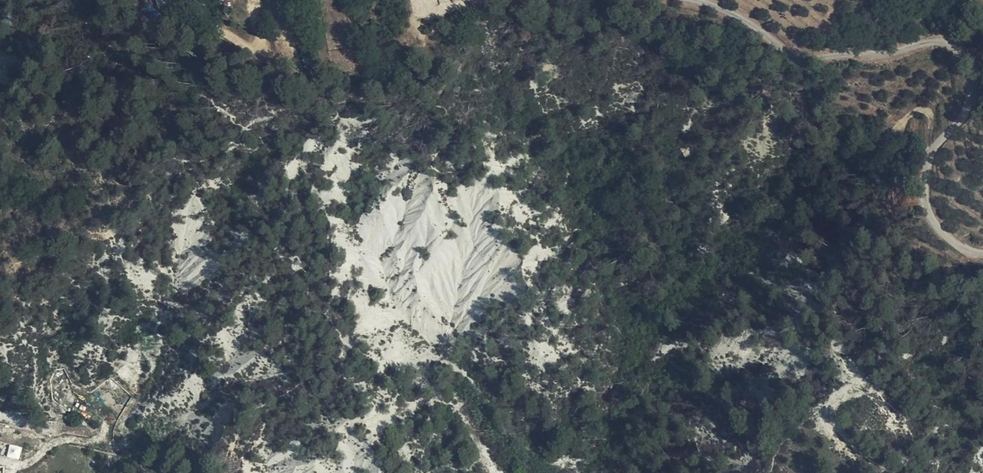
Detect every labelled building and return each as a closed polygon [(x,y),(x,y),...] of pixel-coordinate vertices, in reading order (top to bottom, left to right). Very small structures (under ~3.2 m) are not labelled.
[(168,7),(167,0),(161,0),(158,1),(160,10),(168,7)] [(174,15),(168,7),(160,10),(165,19),(174,15)] [(9,444),(6,456),(19,459),(22,447),(9,444)]
